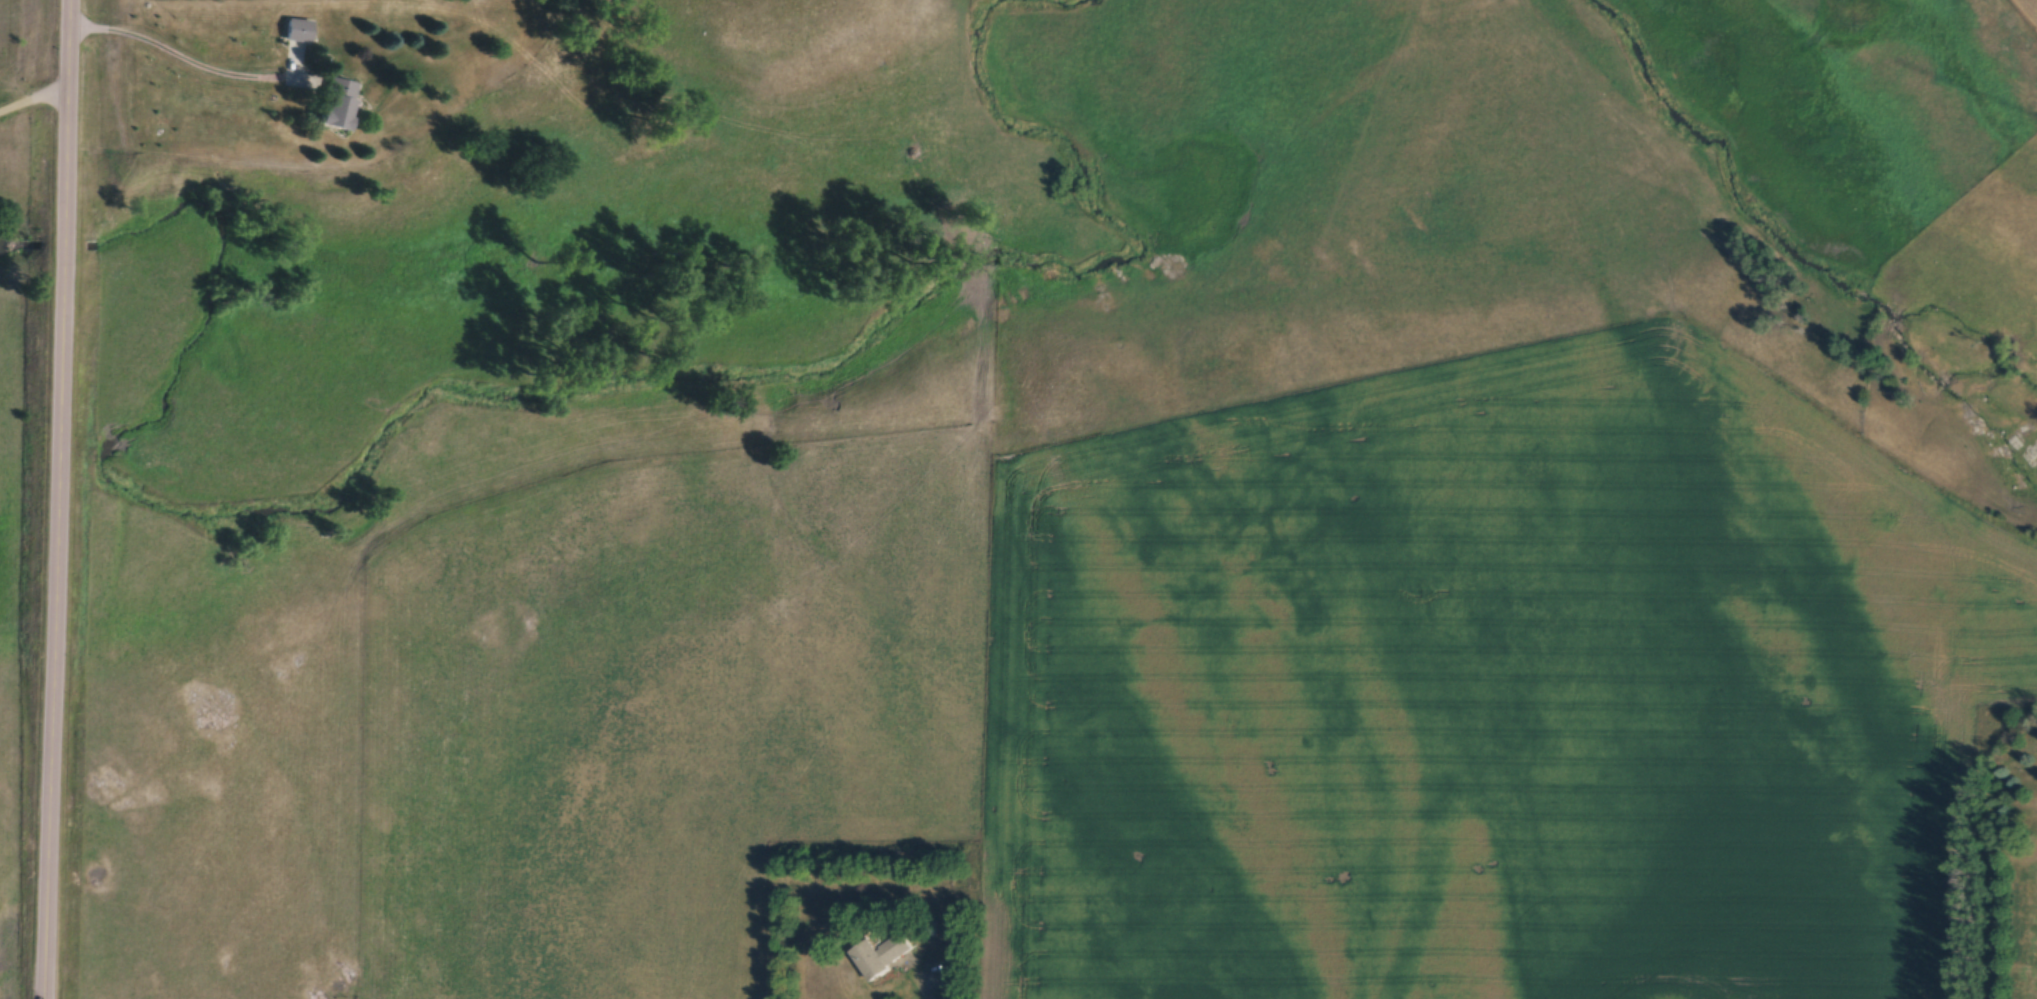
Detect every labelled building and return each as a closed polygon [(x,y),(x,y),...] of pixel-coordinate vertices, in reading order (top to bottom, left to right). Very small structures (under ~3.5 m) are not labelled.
[(310,21),(286,18),(283,41),(308,43),(310,21)] [(316,126),(342,132),(354,83),(327,77),(316,126)] [(911,953),(900,935),(874,951),(868,941),(849,953),(866,982),(911,953)]
